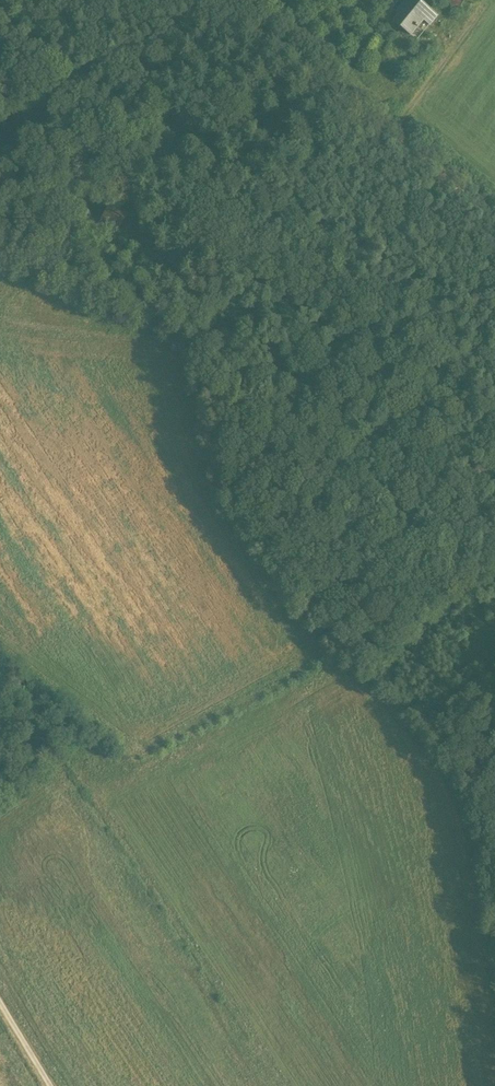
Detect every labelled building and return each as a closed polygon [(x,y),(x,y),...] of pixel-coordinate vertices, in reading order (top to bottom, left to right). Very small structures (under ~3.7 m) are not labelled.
[(397,12),(400,15),(394,23),(412,38),(424,22),(429,26),(438,16),(418,0),(407,0),(397,12)] [(457,10),(465,0),(442,0),(457,10)] [(108,203),(100,221),(119,229),(127,212),(108,203)]
